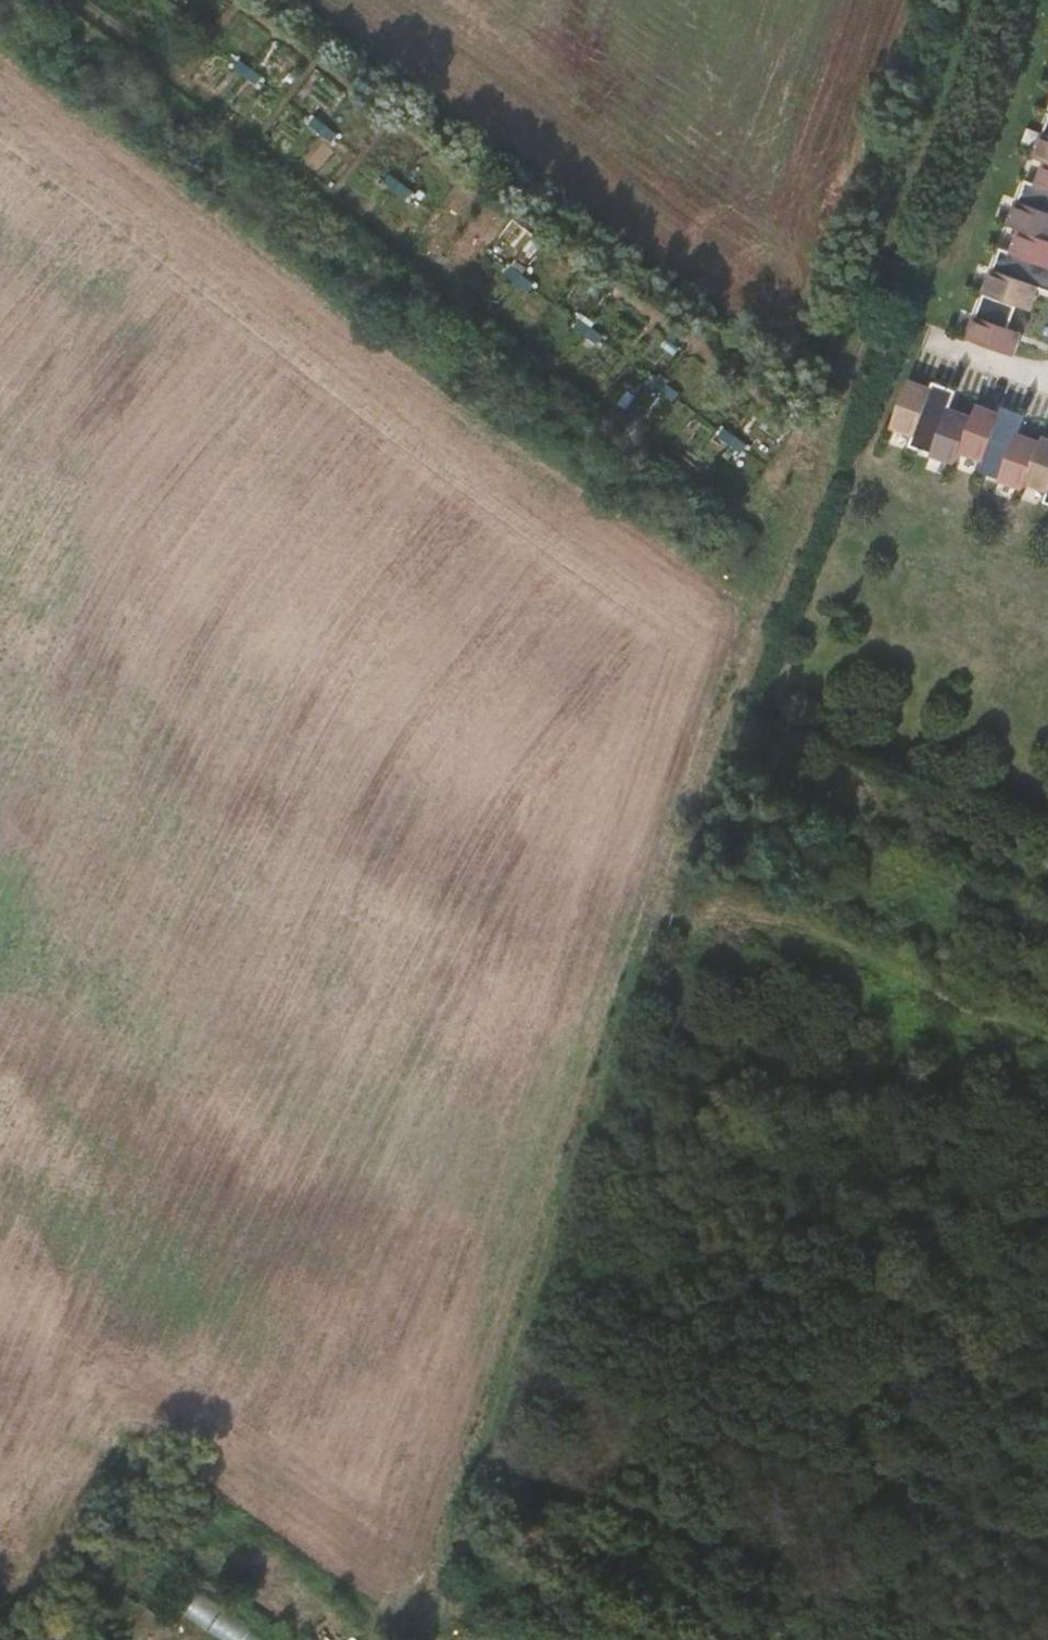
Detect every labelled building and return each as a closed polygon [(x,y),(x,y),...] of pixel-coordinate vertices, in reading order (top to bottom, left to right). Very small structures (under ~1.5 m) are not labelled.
[(1036,157),(1047,161),(1039,184),(1027,180),(1010,225),(1022,229),(1014,252),(1001,247),(993,271),(1005,276),(997,298),(985,294),(968,340),(1013,356),(1021,333),(1009,329),(1017,306),(1029,311),(1037,288),(1047,292),(1047,122),(1036,157)] [(1042,438),(1040,443),(1018,435),(1025,416),(1002,407),(999,414),(977,406),(972,418),(949,409),(957,390),(934,382),(931,389),(909,381),(893,425),(915,433),(910,445),(955,462),(960,450),(983,459),(978,471),(1024,488),(1026,481),(1047,490),(1047,440),(1042,438)] [(224,1639),(279,1639),(199,1584),(181,1610),(224,1639)]
